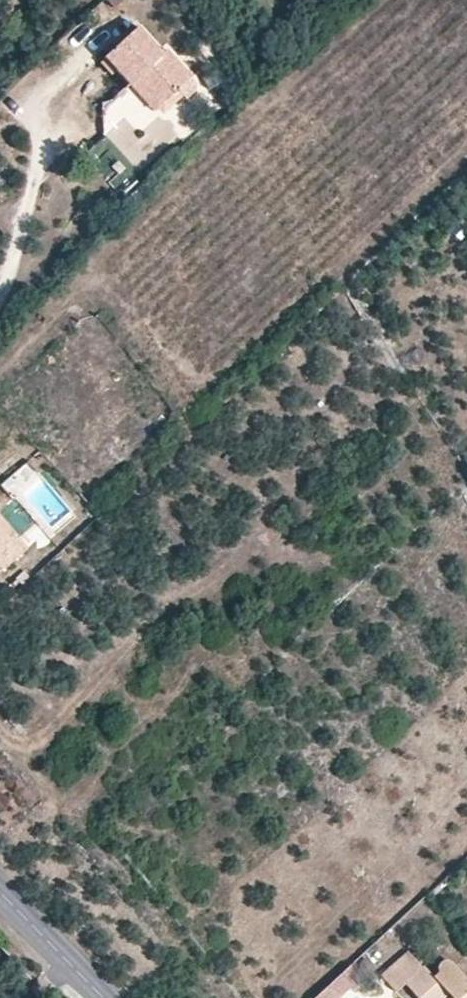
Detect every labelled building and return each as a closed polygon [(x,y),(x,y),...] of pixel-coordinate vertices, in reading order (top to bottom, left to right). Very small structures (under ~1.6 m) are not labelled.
[(192,77),(169,51),(164,55),(139,27),(104,57),(130,86),(135,82),(158,107),(192,77)] [(158,107),(135,82),(130,86),(153,112),(158,107)] [(114,183),(126,197),(140,185),(128,171),(114,183)] [(0,518),(0,572),(27,549),(0,518)] [(449,959),(447,959),(444,959),(443,960),(441,961),(439,963),(438,965),(437,968),(438,972),(433,976),(424,965),(422,967),(409,951),(381,974),(395,992),(406,983),(419,997),(466,997),(466,980),(449,959)] [(317,997),(342,997),(358,983),(346,970),(317,997)]
